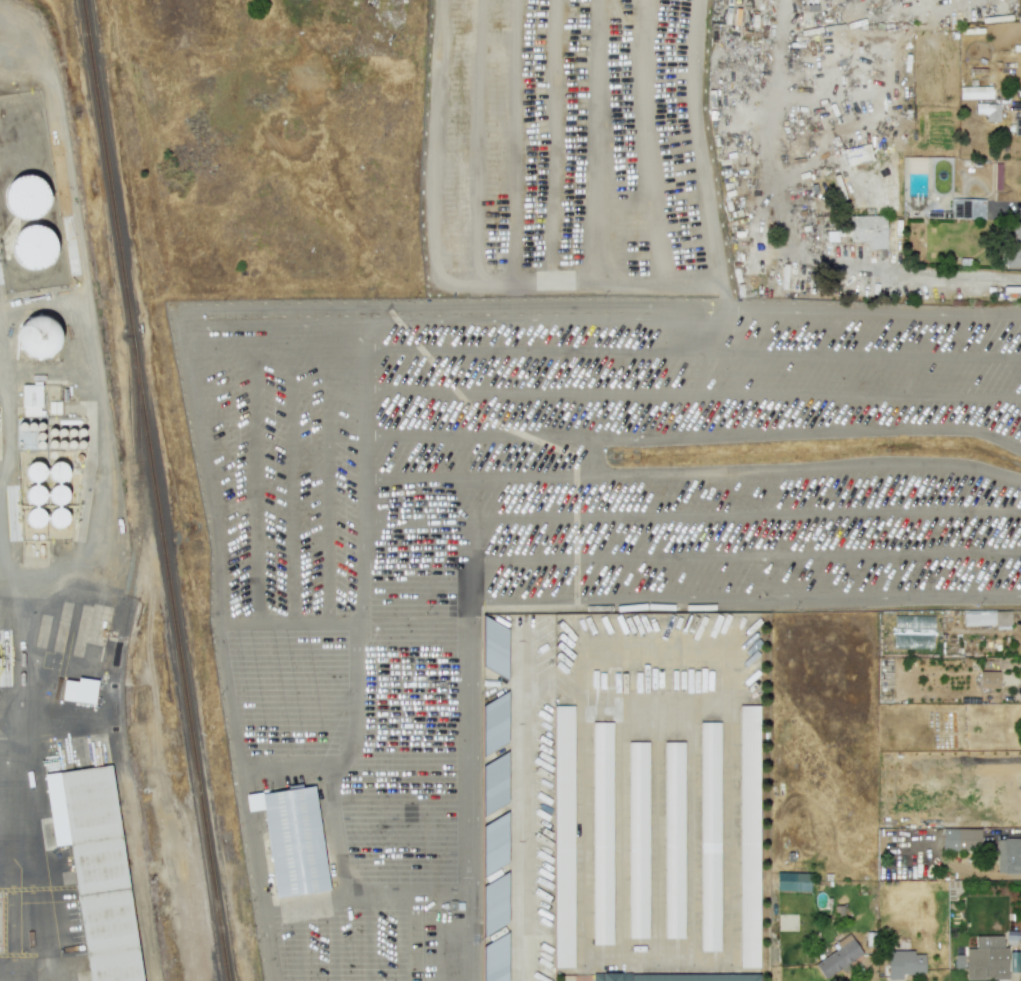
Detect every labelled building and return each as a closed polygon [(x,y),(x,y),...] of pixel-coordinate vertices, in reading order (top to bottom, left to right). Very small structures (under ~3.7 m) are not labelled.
[(959,99),(991,98),(991,86),(959,87),(959,99)] [(986,121),(998,122),(999,104),(975,103),(974,114),(986,114),(986,121)] [(1020,136),(1020,118),(1013,118),(1013,136),(1020,136)] [(45,176),(11,179),(12,187),(4,188),(6,217),(47,214),(45,176)] [(984,199),(950,198),(950,212),(941,212),(941,218),(983,219),(984,199)] [(867,248),(885,248),(885,212),(864,213),(864,216),(849,216),(849,241),(867,241),(867,248)] [(25,221),(8,257),(44,274),(60,238),(25,221)] [(1007,221),(1006,268),(1020,268),(1020,221),(1007,221)] [(11,338),(40,364),(65,336),(36,310),(11,338)] [(21,384),(21,416),(41,416),(41,384),(21,384)] [(26,481),(44,481),(44,463),(25,463),(26,481)] [(48,465),(49,482),(69,480),(68,464),(48,465)] [(46,500),(38,483),(22,490),(30,507),(46,500)] [(66,487),(49,486),(48,504),(66,505),(66,487)] [(51,529),(68,525),(63,507),(47,511),(51,529)] [(29,508),(24,524),(43,529),(47,513),(29,508)] [(1010,610),(962,611),(963,626),(996,625),(996,629),(1010,628),(1010,610)] [(483,673),(508,674),(509,622),(483,622),(483,673)] [(978,688),(998,688),(998,671),(979,671),(978,688)] [(62,680),(61,701),(94,703),(96,680),(76,678),(75,681),(62,680)] [(483,704),(483,750),(489,763),(483,766),(483,814),(484,815),(508,804),(508,693),(483,704)] [(737,967),(757,967),(758,705),(738,705),(737,967)] [(572,968),(573,706),(554,706),(553,968),(572,968)] [(613,945),(613,722),(593,722),(593,944),(613,945)] [(699,951),(719,951),(718,722),(698,722),(699,951)] [(647,742),(626,742),(627,938),(647,938),(647,742)] [(662,938),(682,938),(683,742),(663,742),(662,938)] [(111,765),(143,980),(90,980),(70,844),(55,846),(45,774),(111,765)] [(327,891),(314,786),(245,795),(247,811),(263,809),(274,897),(327,891)] [(508,869),(508,820),(483,820),(483,869),(508,869)] [(979,851),(979,829),(941,828),(941,849),(979,851)] [(1020,873),(1020,839),(996,839),(996,873),(1020,873)] [(775,890),(809,891),(809,873),(776,872),(775,890)] [(483,879),(483,930),(508,930),(508,879),(483,879)] [(814,962),(822,977),(861,956),(850,934),(831,944),(835,951),(814,962)] [(1002,935),(974,936),(974,948),(964,948),(965,980),(1007,980),(1007,947),(1002,947),(1002,935)] [(483,939),(483,980),(509,980),(508,939),(483,939)] [(887,951),(887,979),(901,979),(901,974),(924,973),(924,954),(913,955),(913,951),(887,951)] [(759,973),(591,974),(591,980),(759,980),(759,973)]
